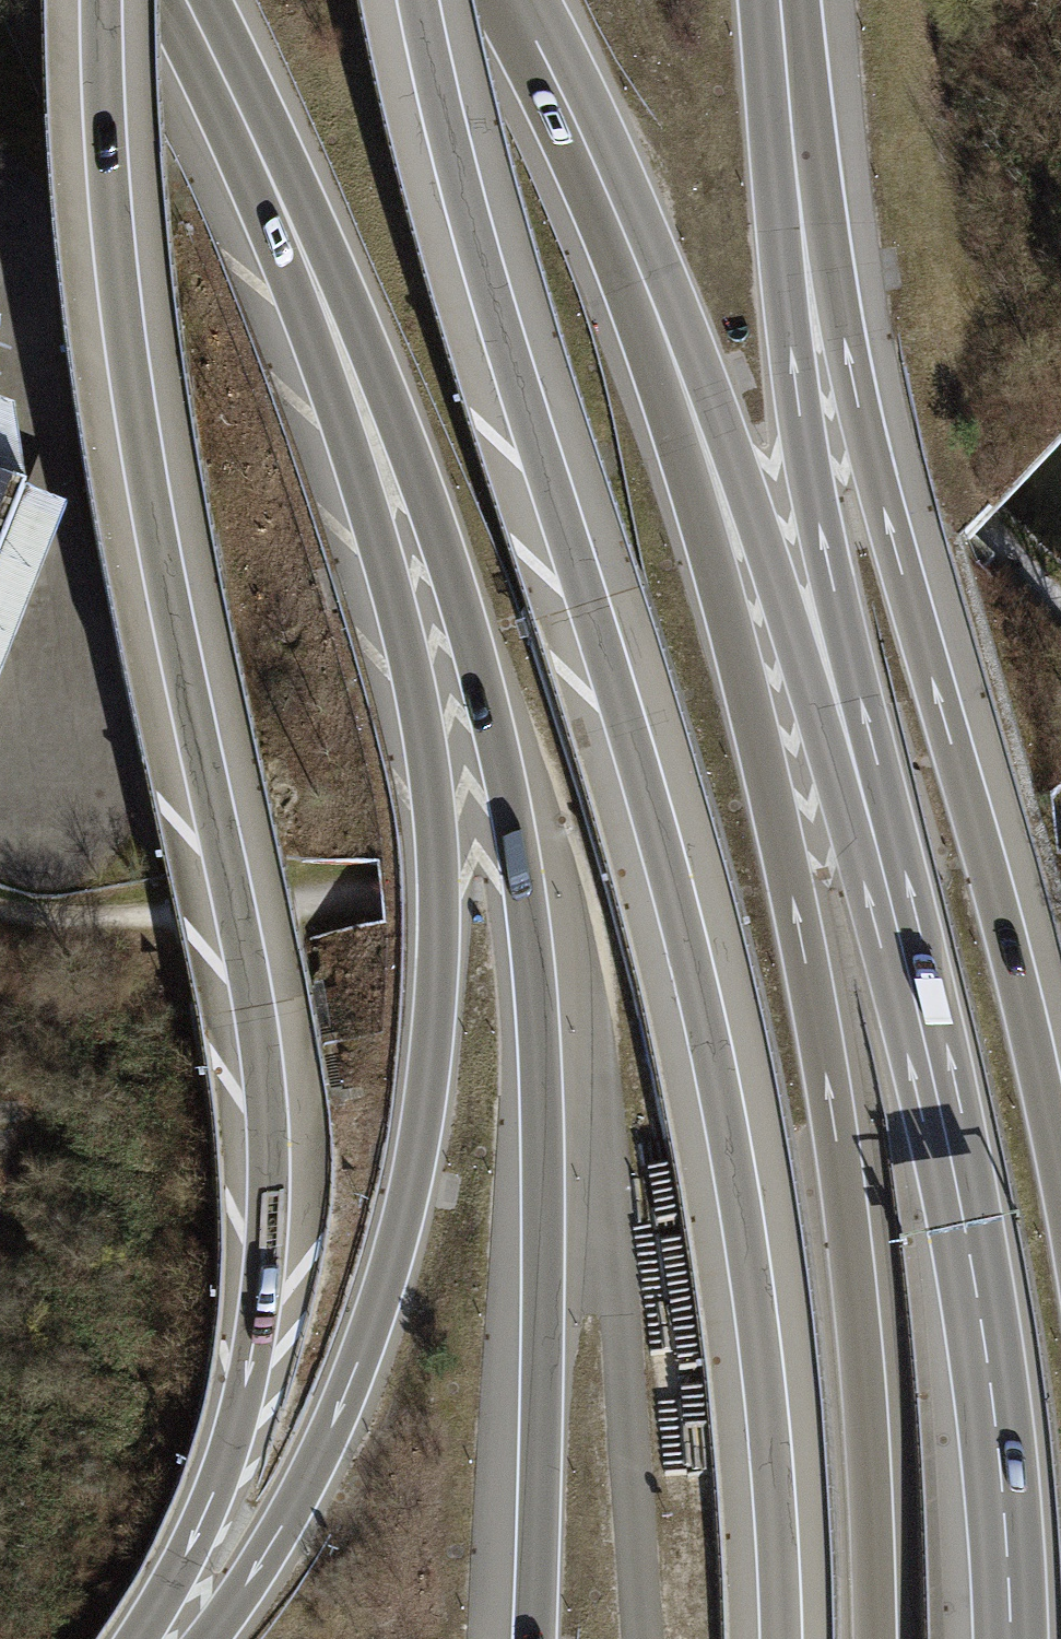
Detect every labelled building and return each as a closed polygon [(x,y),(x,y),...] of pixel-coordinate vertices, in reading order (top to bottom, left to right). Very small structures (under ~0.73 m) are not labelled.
[(66,507),(24,490),(15,410),(0,404),(0,673),(66,507)]
